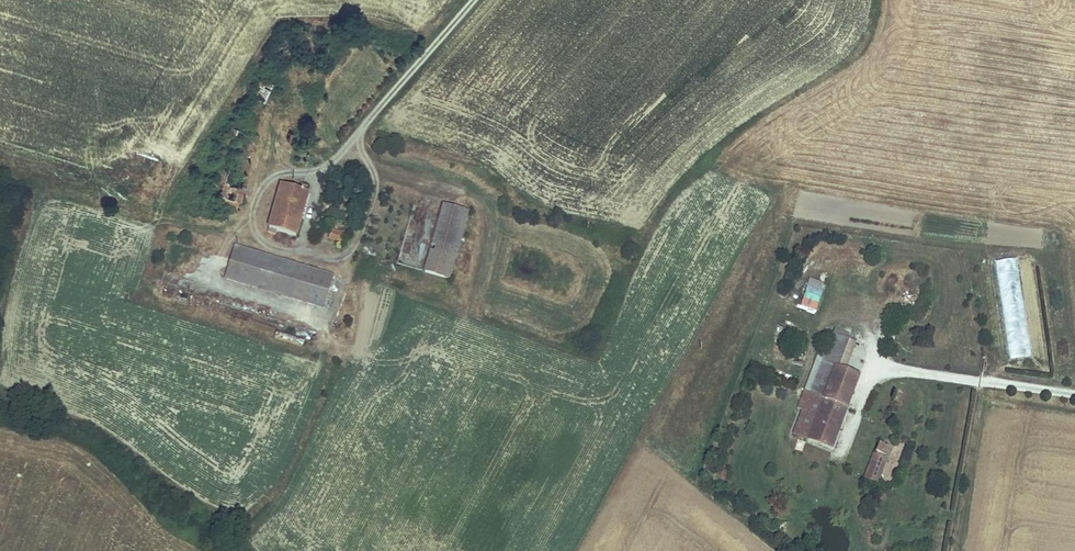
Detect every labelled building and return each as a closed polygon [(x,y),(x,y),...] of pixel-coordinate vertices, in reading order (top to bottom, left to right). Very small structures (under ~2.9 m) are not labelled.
[(260,76),(251,93),(263,100),(272,82),(260,76)] [(235,207),(249,162),(223,154),(210,194),(218,197),(216,202),(235,207)] [(280,185),(266,227),(274,230),(272,236),(290,242),(306,194),(280,185)] [(331,232),(329,240),(338,244),(341,235),(331,232)] [(430,234),(418,273),(440,280),(452,241),(430,234)] [(220,274),(317,307),(328,275),(231,242),(220,274)] [(995,262),(1007,361),(1030,358),(1018,259),(995,262)] [(809,278),(799,307),(815,312),(824,283),(809,278)] [(833,334),(822,363),(835,368),(848,340),(833,334)] [(795,435),(808,441),(835,368),(822,363),(795,435)] [(808,441),(831,449),(858,377),(835,368),(808,441)] [(879,464),(882,455),(885,457),(889,448),(879,444),(876,453),(872,462),(879,464)] [(866,478),(876,482),(882,466),(879,464),(872,462),(866,478)] [(781,523),(778,537),(783,538),(783,534),(785,534),(787,524),(781,523)]
